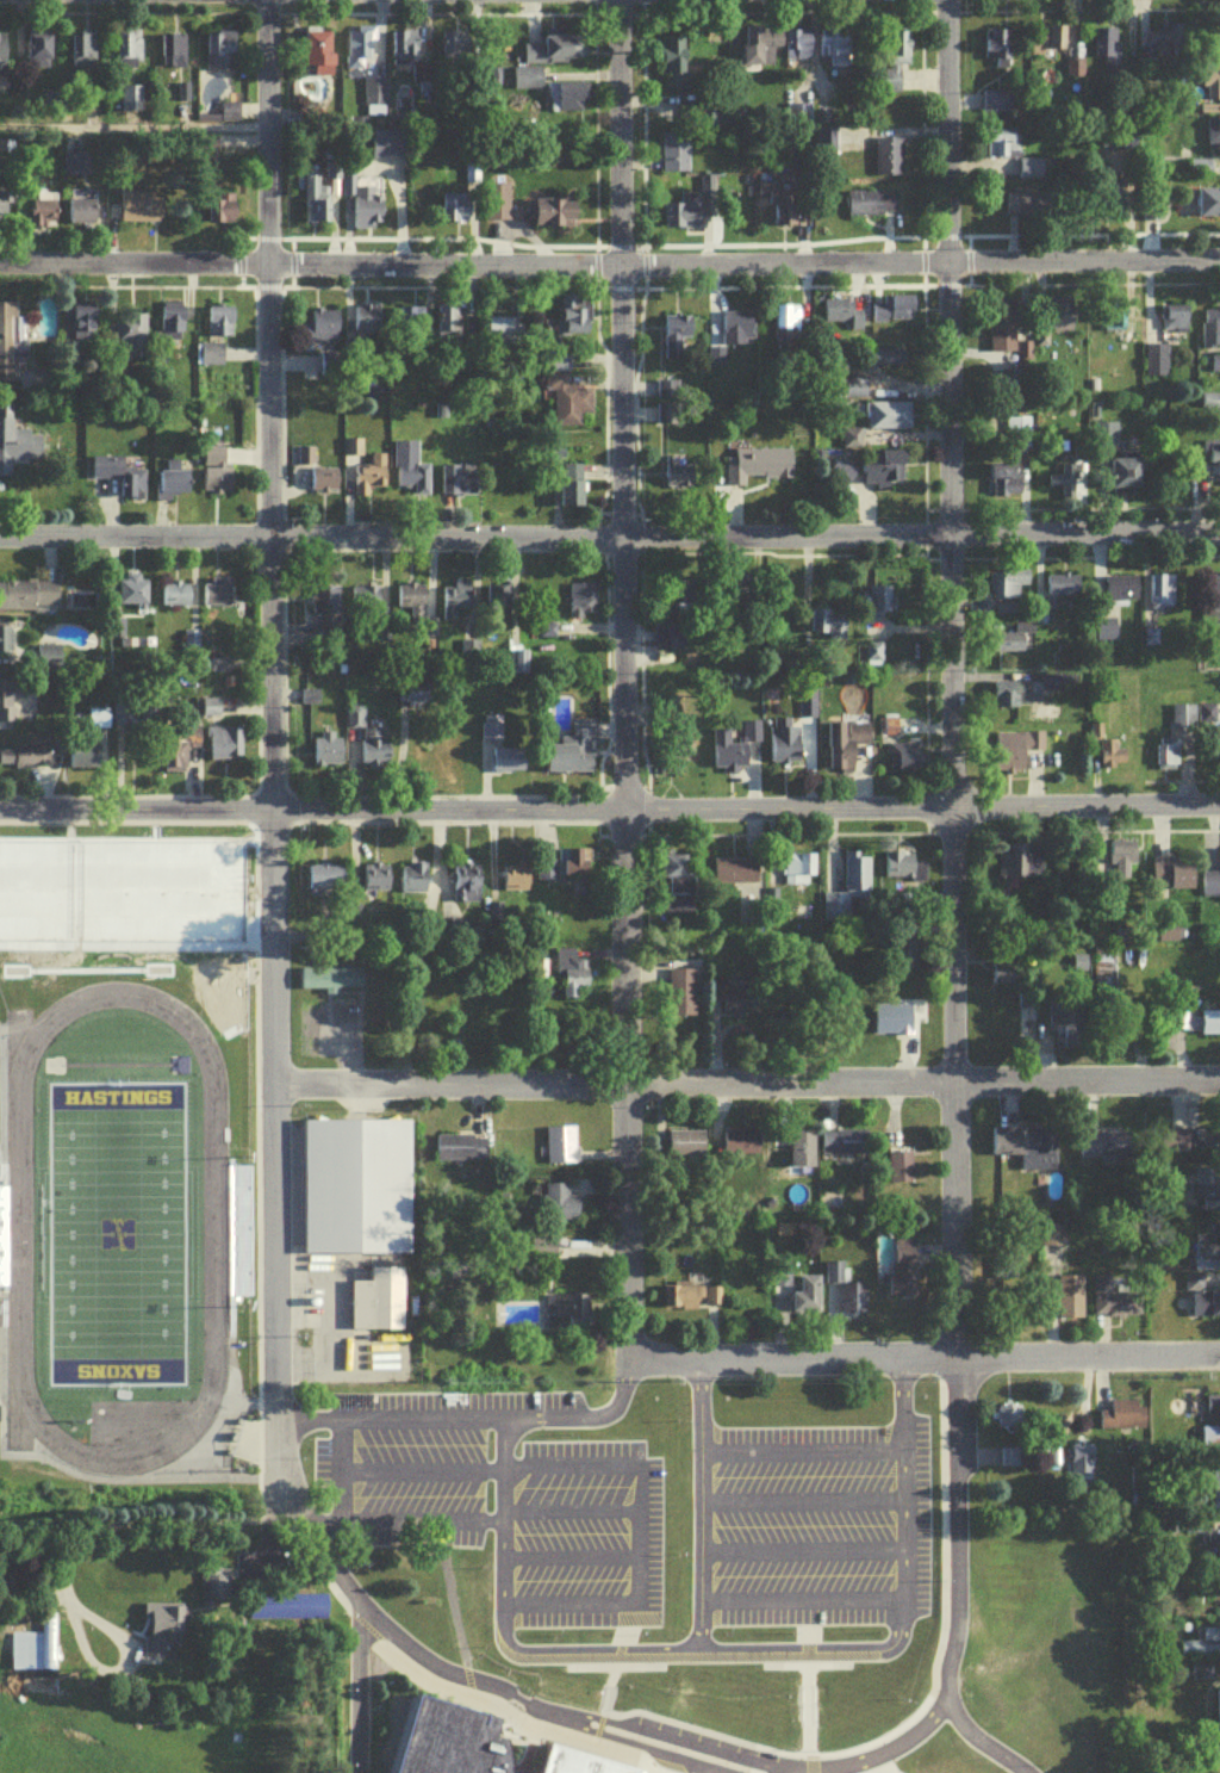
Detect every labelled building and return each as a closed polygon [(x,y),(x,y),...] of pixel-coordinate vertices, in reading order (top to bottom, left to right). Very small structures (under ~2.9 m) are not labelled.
[(1065,30),(1031,30),(1031,58),(1065,58),(1065,30)] [(363,75),(363,65),(373,65),(373,32),(346,32),(346,75),(363,75)] [(780,55),(780,32),(742,32),(742,71),(773,71),(773,55),(780,55)] [(809,32),(784,32),(784,64),(809,64),(809,32)] [(877,75),(877,97),(899,97),(899,71),(909,71),(909,32),(882,32),(882,75),(877,75)] [(1117,76),(1117,33),(1094,33),(1094,76),(1117,76)] [(28,34),(28,68),(54,68),(54,34),(28,34)] [(330,34),(303,34),(303,80),(330,80),(330,34)] [(140,35),(117,35),(117,73),(140,73),(140,35)] [(468,35),(440,35),(440,64),(468,64),(468,35)] [(1008,71),(1008,35),(984,35),(984,71),(1008,71)] [(94,62),(94,36),(74,36),(74,62),(94,62)] [(391,36),(391,69),(416,69),(416,36),(391,36)] [(848,37),(817,37),(817,72),(848,72),(848,37)] [(207,38),(207,76),(237,76),(237,38),(207,38)] [(523,50),(523,68),(580,68),(580,38),(543,38),(543,50),(523,50)] [(161,40),(161,72),(185,72),(185,40),(161,40)] [(684,80),(684,42),(662,42),(662,94),(677,94),(677,80),(684,80)] [(540,73),(512,73),(512,94),(540,94),(540,73)] [(1203,76),(1203,105),(1219,105),(1219,76),(1203,76)] [(362,110),(384,110),(384,84),(362,84),(362,110)] [(585,107),(585,88),(549,88),(549,107),(585,107)] [(141,116),(141,91),(121,91),(121,116),(141,116)] [(981,119),(1018,119),(1018,96),(981,96),(981,119)] [(221,126),(238,126),(238,109),(221,109),(221,126)] [(1206,122),(1206,150),(1219,150),(1219,122),(1206,122)] [(985,163),(1018,163),(1018,134),(985,134),(985,163)] [(371,162),(406,162),(406,135),(371,135),(371,162)] [(661,178),(686,178),(686,139),(661,139),(661,178)] [(901,181),(901,144),(873,144),(873,181),(901,181)] [(1019,183),(1041,183),(1041,164),(1019,164),(1019,183)] [(1211,181),(1211,164),(1189,164),(1189,181),(1211,181)] [(322,228),(322,180),(304,180),(304,228),(322,228)] [(351,234),(381,234),(381,184),(351,184),(351,234)] [(508,225),(508,189),(485,189),(485,225),(508,225)] [(775,230),(798,230),(798,190),(775,190),(775,230)] [(1005,222),(1051,223),(1051,194),(1005,194),(1005,222)] [(1197,194),(1197,222),(1219,222),(1219,194),(1197,194)] [(121,228),(163,228),(163,196),(121,196),(121,228)] [(846,220),(895,220),(895,196),(846,196),(846,220)] [(1103,198),(1103,226),(1129,227),(1129,198),(1103,198)] [(235,199),(210,200),(212,229),(237,227),(235,199)] [(442,199),(441,225),(469,225),(470,200),(442,199)] [(698,235),(698,200),(666,200),(665,235),(698,235)] [(69,228),(95,228),(95,203),(69,203),(69,228)] [(575,204),(531,204),(531,231),(575,231),(575,204)] [(1142,223),(1157,225),(1160,207),(1145,204),(1142,223)] [(55,206),(19,206),(19,231),(55,231),(55,206)] [(588,339),(588,303),(560,303),(560,339),(588,339)] [(915,326),(914,303),(871,305),(872,327),(915,326)] [(1014,304),(989,304),(989,357),(1014,357),(1014,304)] [(851,306),(823,306),(823,326),(848,326),(848,336),(861,336),(861,316),(851,316),(851,306)] [(18,388),(16,307),(0,308),(0,388),(18,388)] [(95,346),(95,309),(73,309),(73,346),(95,346)] [(184,346),(184,309),(161,309),(161,346),(184,346)] [(1073,309),(1046,309),(1046,337),(1073,337),(1073,309)] [(397,316),(403,342),(425,337),(419,311),(397,316)] [(1163,311),(1163,337),(1186,337),(1186,311),(1163,311)] [(380,312),(354,312),(354,346),(380,346),(380,312)] [(437,312),(437,346),(461,346),(461,312),(437,312)] [(800,312),(774,312),(774,351),(800,351),(800,312)] [(233,313),(207,313),(207,342),(233,342),(233,313)] [(1122,314),(1103,314),(1103,336),(1122,336),(1122,314)] [(338,315),(304,315),(304,348),(338,348),(338,315)] [(1219,354),(1219,316),(1201,316),(1201,354),(1219,354)] [(717,351),(752,351),(752,317),(717,317),(717,351)] [(143,361),(144,320),(115,319),(115,350),(126,350),(126,361),(143,361)] [(484,348),(514,348),(514,322),(484,322),(484,348)] [(693,322),(664,322),(664,365),(693,365),(693,322)] [(201,371),(222,371),(222,350),(201,350),(201,371)] [(1166,351),(1144,351),(1144,382),(1166,382),(1166,351)] [(1211,376),(1219,376),(1219,363),(1211,363),(1211,376)] [(567,381),(544,381),(544,398),(554,398),(554,430),(578,431),(578,421),(591,421),(592,394),(567,394),(567,381)] [(845,402),(863,403),(864,385),(846,384),(845,402)] [(658,386),(658,419),(677,419),(677,386),(658,386)] [(1202,400),(1201,412),(1219,414),(1219,401),(1202,400)] [(910,407),(866,407),(866,434),(910,434),(910,407)] [(1028,442),(1028,423),(1005,423),(1005,442),(1028,442)] [(40,436),(14,437),(13,424),(0,424),(0,481),(40,480),(40,436)] [(1093,429),(1093,451),(1115,451),(1115,429),(1093,429)] [(1208,449),(1208,483),(1219,483),(1219,449),(1208,449)] [(743,483),(791,483),(791,456),(725,456),(725,492),(743,492),(743,483)] [(904,458),(859,457),(858,471),(832,470),(831,486),(862,486),(862,492),(903,493),(904,458)] [(120,485),(120,505),(144,505),(144,476),(123,476),(123,462),(92,462),(92,484),(120,485)] [(665,493),(695,493),(695,463),(665,463),(665,493)] [(1110,495),(1140,495),(1140,465),(1110,465),(1110,495)] [(992,468),(992,501),(1019,501),(1019,468),(992,468)] [(353,469),(353,507),(368,507),(368,493),(385,493),(385,469),(353,469)] [(441,471),(441,501),(477,501),(477,471),(441,471)] [(1076,471),(1045,471),(1045,493),(1060,493),(1060,511),(1076,511),(1076,471)] [(230,473),(203,473),(203,498),(230,498),(230,473)] [(338,497),(338,474),(310,474),(310,497),(338,497)] [(190,476),(158,476),(158,500),(189,501),(190,476)] [(559,477),(559,510),(584,510),(584,477),(559,477)] [(1028,591),(1028,575),(989,575),(989,604),(1018,604),(1018,591),(1028,591)] [(1148,580),(1148,614),(1172,614),(1172,580),(1148,580)] [(1045,605),(1078,605),(1078,581),(1045,581),(1045,605)] [(1137,581),(1104,581),(1104,611),(1128,611),(1128,607),(1137,607),(1137,581)] [(1210,582),(1210,608),(1204,608),(1205,649),(1219,649),(1219,582),(1210,582)] [(119,609),(147,609),(147,585),(119,585),(119,609)] [(0,587),(0,615),(32,615),(32,609),(57,609),(57,587),(0,587)] [(190,588),(162,588),(162,612),(190,612),(190,588)] [(569,622),(595,622),(595,589),(569,589),(569,622)] [(231,591),(202,591),(202,612),(231,612),(231,591)] [(423,607),(431,607),(431,591),(397,591),(397,614),(410,614),(410,623),(423,623),(423,607)] [(515,607),(515,591),(487,591),(487,607),(515,607)] [(892,607),(892,591),(868,591),(868,607),(892,607)] [(309,607),(339,607),(339,592),(309,592),(309,607)] [(350,607),(378,607),(378,592),(350,592),(350,607)] [(444,592),(441,628),(470,631),(473,594),(444,592)] [(99,612),(99,596),(65,596),(65,612),(99,612)] [(694,608),(671,608),(671,623),(654,623),(654,656),(694,656),(694,608)] [(1017,608),(995,608),(995,624),(1017,624),(1017,608)] [(842,640),(842,615),(810,615),(810,640),(842,640)] [(1096,650),(1116,650),(1116,624),(1096,624),(1096,650)] [(11,659),(11,631),(0,631),(0,659),(11,659)] [(988,658),(1020,658),(1020,638),(988,638),(988,658)] [(61,673),(61,651),(37,651),(37,673),(61,673)] [(873,666),(880,666),(879,651),(866,652),(866,658),(873,658),(873,666)] [(0,691),(0,728),(20,728),(19,683),(0,683),(1,691),(0,691)] [(1028,688),(993,688),(993,713),(1028,713),(1028,688)] [(203,723),(217,723),(217,706),(203,706),(203,723)] [(1172,710),(1172,737),(1194,738),(1195,711),(1172,710)] [(346,732),(362,732),(362,713),(346,713),(346,732)] [(69,775),(101,774),(100,734),(108,734),(108,716),(88,717),(88,744),(69,744),(69,775)] [(547,750),(547,778),(592,778),(593,726),(572,726),(572,742),(560,742),(560,750),(547,750)] [(712,775),(746,775),(746,749),(759,749),(759,728),(742,728),(742,749),(731,749),(731,735),(713,735),(712,775)] [(868,729),(829,728),(828,777),(854,778),(855,751),(868,751),(868,729)] [(525,777),(525,752),(501,752),(501,730),(481,730),(481,777),(525,777)] [(207,733),(207,765),(247,765),(247,733),(207,733)] [(164,734),(164,778),(186,778),(186,754),(200,754),(200,734),(164,734)] [(388,734),(361,734),(361,773),(388,773),(388,734)] [(770,734),(770,768),(799,768),(799,734),(770,734)] [(312,771),(341,771),(341,743),(332,743),(332,740),(312,740),(312,771)] [(1023,757),(1032,757),(1032,740),(992,740),(992,779),(1023,779),(1023,757)] [(1098,746),(1101,775),(1134,772),(1131,742),(1098,746)] [(886,749),(886,776),(923,776),(923,749),(886,749)] [(50,773),(50,753),(0,753),(0,773),(50,773)] [(1134,847),(1101,847),(1101,872),(1134,872),(1134,847)] [(1026,884),(1026,851),(997,851),(997,884),(1026,884)] [(538,865),(538,890),(589,889),(589,854),(557,854),(557,865),(538,865)] [(822,926),(849,926),(849,906),(869,905),(868,857),(843,857),(843,898),(822,898),(822,926)] [(783,891),(808,891),(808,860),(783,860),(783,891)] [(925,885),(925,860),(883,860),(883,885),(925,885)] [(662,861),(662,900),(690,900),(690,861),(662,861)] [(714,888),(757,888),(757,863),(714,863),(714,888)] [(1151,866),(1151,894),(1193,894),(1193,866),(1151,866)] [(427,868),(400,868),(400,897),(427,897),(427,868)] [(344,870),(309,870),(309,894),(344,894),(344,870)] [(388,870),(362,870),(362,897),(388,897),(388,870)] [(454,870),(454,902),(480,902),(480,870),(454,870)] [(502,875),(502,904),(528,904),(528,875),(502,875)] [(1201,878),(1201,901),(1219,901),(1219,878),(1201,878)] [(558,1004),(580,1004),(580,993),(587,993),(587,955),(558,955),(558,1004)] [(1094,1009),(1111,1009),(1111,968),(1094,968),(1094,1009)] [(302,994),(362,994),(362,974),(302,974),(302,994)] [(695,1021),(695,975),(668,975),(668,1021),(695,1021)] [(723,994),(723,1022),(760,1022),(760,994),(723,994)] [(1019,1047),(1040,1047),(1040,1001),(1019,1001),(1019,1047)] [(911,1010),(875,1010),(875,1039),(911,1039),(911,1010)] [(1219,1040),(1219,1017),(1201,1017),(1201,1040),(1219,1040)] [(305,1260),(411,1260),(411,1127),(306,1127),(305,1260)] [(547,1170),(578,1170),(578,1133),(547,1133),(547,1170)] [(993,1134),(993,1161),(1022,1161),(1022,1176),(1056,1176),(1056,1134),(993,1134)] [(1157,1135),(1157,1158),(1191,1158),(1191,1135),(1157,1135)] [(1219,1159),(1219,1136),(1195,1136),(1195,1159),(1219,1159)] [(670,1137),(670,1162),(706,1162),(706,1137),(670,1137)] [(761,1137),(724,1137),(724,1165),(761,1165),(761,1137)] [(792,1174),(815,1174),(815,1137),(792,1137),(792,1174)] [(868,1137),(823,1137),(823,1161),(868,1161),(868,1137)] [(1132,1167),(1132,1139),(1080,1139),(1080,1167),(1132,1167)] [(487,1142),(437,1142),(437,1167),(487,1167),(487,1142)] [(889,1159),(889,1189),(913,1189),(913,1159),(889,1159)] [(1219,1217),(1219,1189),(1202,1189),(1202,1217),(1219,1217)] [(580,1227),(580,1202),(569,1202),(569,1190),(544,1190),(544,1227),(580,1227)] [(1041,1230),(1041,1253),(1065,1253),(1065,1230),(1041,1230)] [(1211,1230),(1212,1247),(1192,1248),(1192,1280),(1189,1280),(1190,1322),(1219,1322),(1219,1295),(1207,1295),(1207,1277),(1219,1277),(1219,1230),(1211,1230)] [(916,1245),(892,1245),(892,1303),(916,1303),(916,1245)] [(1015,1287),(1015,1263),(993,1263),(994,1287),(1015,1287)] [(842,1269),(827,1269),(827,1289),(841,1289),(841,1321),(866,1321),(866,1289),(842,1289),(842,1269)] [(353,1288),(353,1337),(404,1337),(404,1274),(372,1274),(372,1288),(353,1288)] [(821,1282),(801,1282),(801,1318),(821,1318),(821,1282)] [(1084,1324),(1084,1282),(1059,1282),(1059,1324),(1084,1324)] [(1094,1283),(1094,1322),(1140,1322),(1140,1283),(1094,1283)] [(674,1312),(721,1315),(722,1292),(675,1289),(674,1312)] [(547,1333),(590,1334),(590,1301),(547,1301),(547,1333)] [(1145,1434),(1145,1406),(1111,1406),(1111,1416),(1100,1416),(1100,1434),(1145,1434)] [(995,1412),(995,1439),(1022,1439),(1022,1412),(995,1412)] [(1093,1450),(1069,1450),(1069,1479),(1093,1479),(1093,1450)] [(1000,1470),(1019,1472),(1020,1453),(1002,1451),(1000,1470)] [(1219,1570),(1219,1540),(1207,1540),(1207,1570),(1219,1570)] [(229,1607),(229,1573),(203,1573),(203,1607),(229,1607)] [(251,1601),(251,1624),(328,1624),(328,1601),(251,1601)] [(186,1640),(186,1610),(150,1610),(149,1660),(168,1660),(168,1651),(179,1651),(179,1640),(186,1640)] [(24,1676),(34,1676),(34,1684),(57,1684),(57,1637),(24,1637),(24,1676)] [(498,1718),(503,1772),(388,1772),(411,1690),(498,1718)] [(641,1769),(642,1772),(537,1772),(546,1744),(641,1769)]
